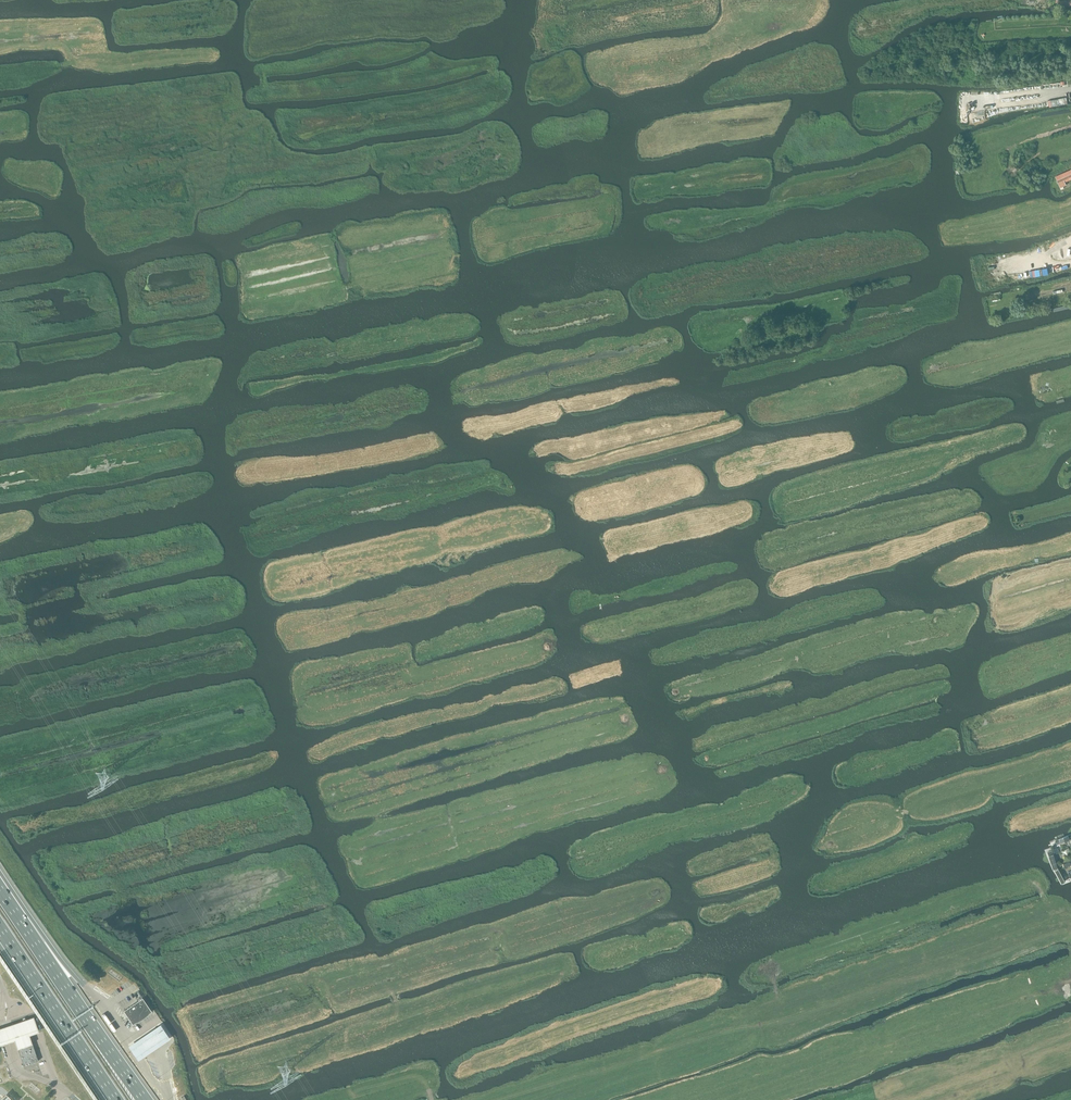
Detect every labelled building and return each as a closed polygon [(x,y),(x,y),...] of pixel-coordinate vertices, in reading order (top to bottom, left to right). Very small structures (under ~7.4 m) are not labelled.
[(1068,97),(1049,99),(1050,105),(1068,103),(1068,97)] [(1061,189),(1064,188),(1063,186),(1066,185),(1065,182),(1070,179),(1070,169),(1055,176),(1057,179),(1061,189)] [(1055,840),(1057,844),(1070,839),(1070,834),(1055,840)] [(1058,868),(1052,850),(1047,851),(1053,869),(1058,868)] [(1055,870),(1062,883),(1065,881),(1058,868),(1055,870)] [(124,1010),(132,1023),(151,1011),(143,998),(124,1010)] [(0,1028),(0,1045),(15,1040),(18,1048),(33,1043),(30,1035),(39,1032),(34,1017),(0,1028)] [(160,1024),(127,1046),(137,1060),(170,1038),(160,1024)] [(24,1065),(38,1060),(37,1055),(33,1043),(18,1048),(24,1065)]
